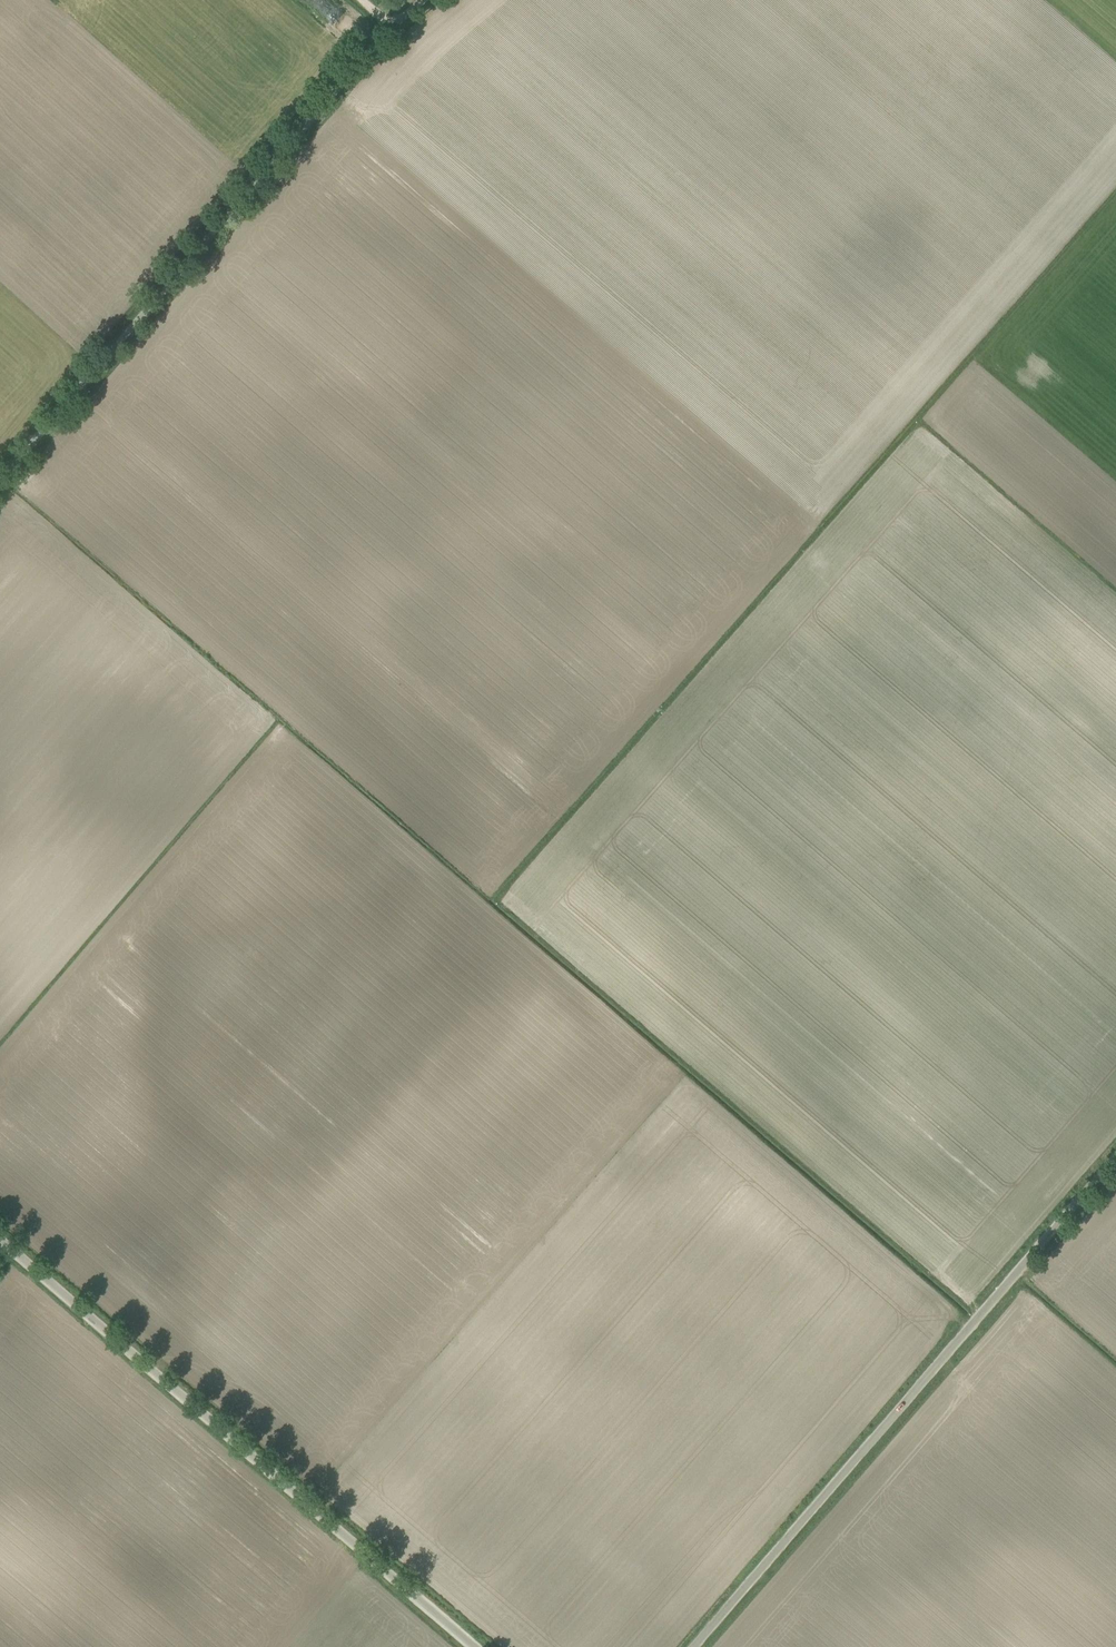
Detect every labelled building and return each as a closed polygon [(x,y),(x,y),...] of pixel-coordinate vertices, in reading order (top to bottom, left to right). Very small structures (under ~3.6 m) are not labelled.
[(333,26),(345,15),(331,0),(308,0),(333,26)]
